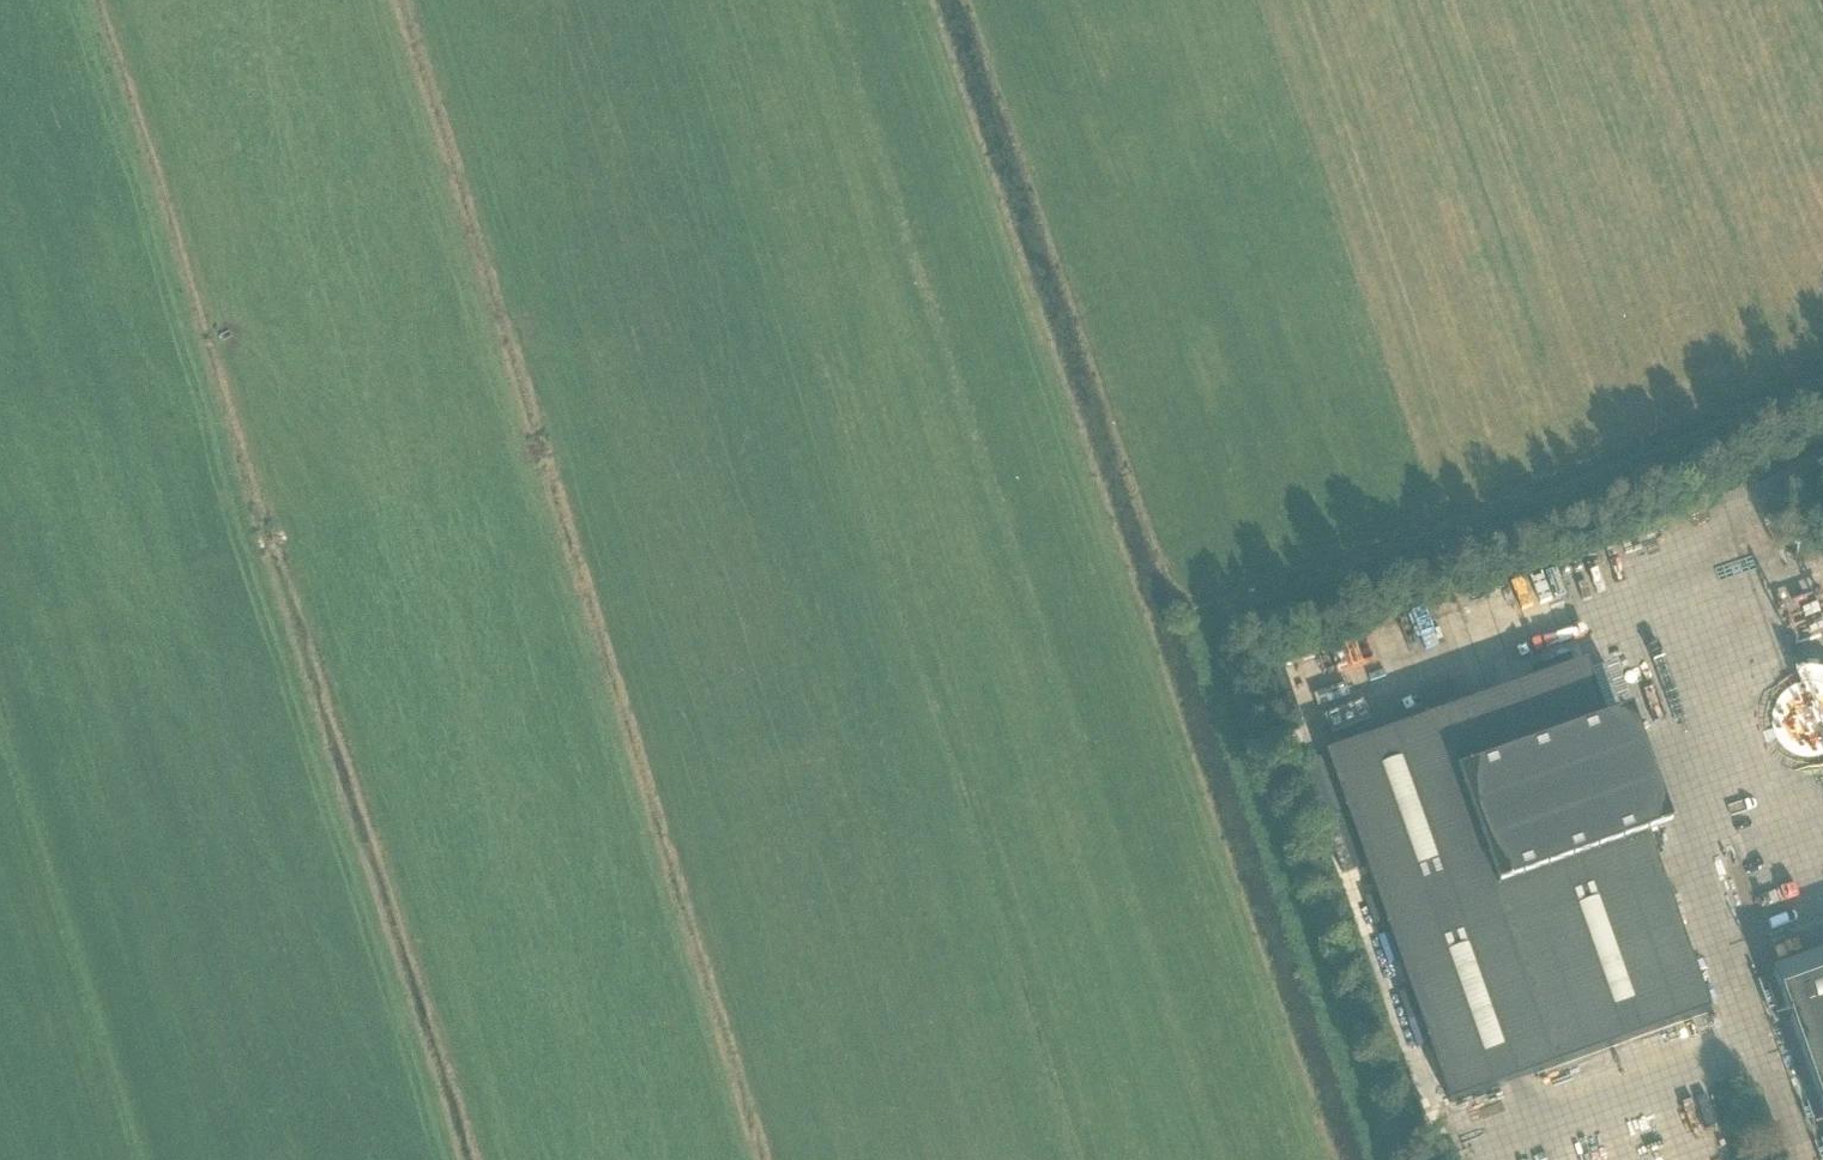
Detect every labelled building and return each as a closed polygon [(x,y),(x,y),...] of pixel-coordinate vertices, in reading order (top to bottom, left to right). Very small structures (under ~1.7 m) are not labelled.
[(1450,1105),(1711,1012),(1649,838),(1673,829),(1632,714),(1607,723),(1586,663),(1326,756),(1450,1105)] [(1779,985),(1822,1110),(1822,970),(1779,985)]
